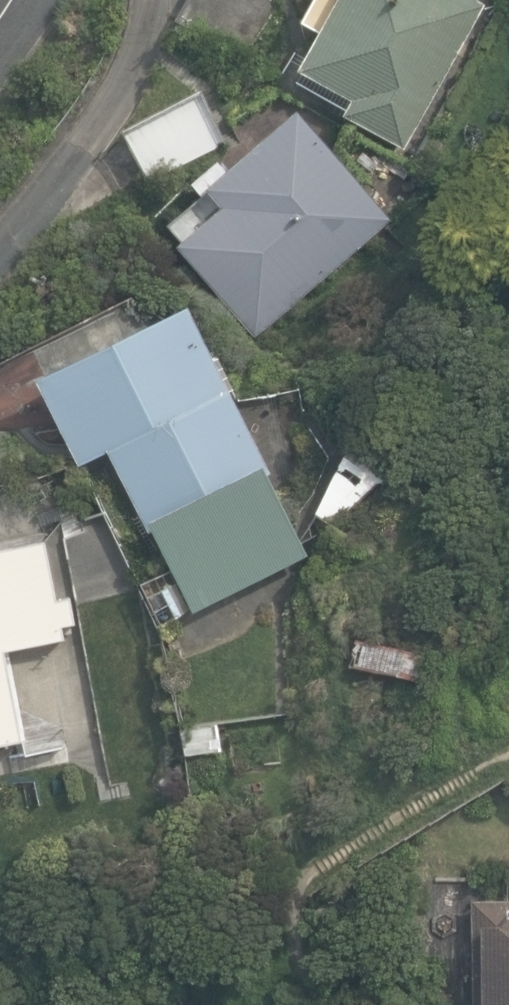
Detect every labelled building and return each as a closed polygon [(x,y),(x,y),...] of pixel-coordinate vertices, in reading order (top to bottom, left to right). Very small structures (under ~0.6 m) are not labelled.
[(177,19),(247,58),(279,0),(188,0),(177,19)] [(402,148),(484,1),(481,0),(333,0),(295,69),(348,99),(340,113),(402,148)] [(122,128),(148,178),(229,136),(203,85),(122,128)] [(161,222),(251,328),(387,213),(293,102),(222,163),(213,153),(186,176),(198,191),(161,222)] [(368,181),(390,162),(371,139),(348,159),(368,181)] [(139,580),(161,624),(307,553),(184,300),(34,373),(78,465),(110,450),(167,567),(139,580)] [(315,513),(337,526),(389,474),(348,446),(315,513)] [(24,743),(7,651),(70,639),(68,631),(85,627),(78,591),(65,593),(54,532),(0,542),(0,748),(24,743)] [(394,672),(421,681),(430,657),(406,646),(355,638),(347,664),(394,672)] [(179,726),(182,754),(221,749),(218,721),(179,726)] [(473,1004),(508,1004),(508,899),(472,900),(473,1004)]
